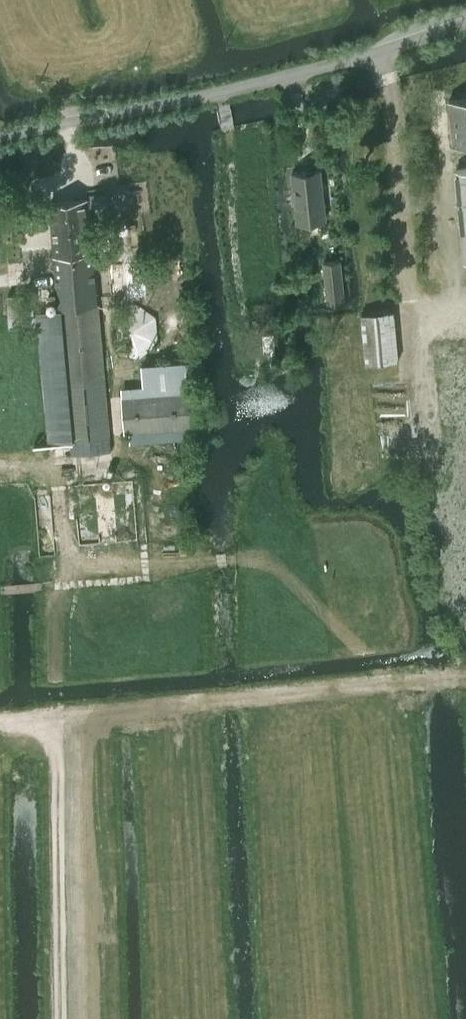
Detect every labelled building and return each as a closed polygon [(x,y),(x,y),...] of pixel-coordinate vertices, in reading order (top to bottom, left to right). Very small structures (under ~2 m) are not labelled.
[(465,259),(465,99),(449,101),(465,259)] [(298,222),(326,219),(320,169),(293,172),(295,190),(292,192),(293,201),(296,203),(298,222)] [(110,437),(99,314),(112,319),(115,345),(138,356),(159,341),(157,315),(134,304),(118,315),(120,310),(97,303),(86,199),(49,202),(60,308),(59,308),(71,440),(110,437)] [(328,301),(344,300),(340,260),(324,262),(328,301)] [(145,261),(109,263),(111,300),(147,297),(145,261)] [(367,361),(399,358),(394,308),(362,311),(367,361)] [(434,343),(446,478),(465,477),(465,340),(434,343)] [(196,390),(121,397),(124,434),(199,428),(196,390)]
